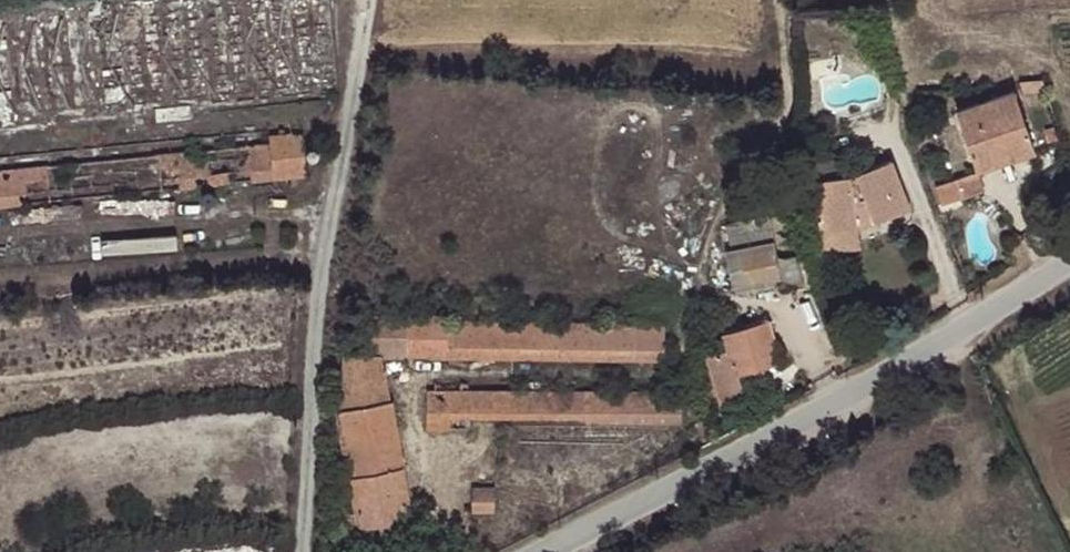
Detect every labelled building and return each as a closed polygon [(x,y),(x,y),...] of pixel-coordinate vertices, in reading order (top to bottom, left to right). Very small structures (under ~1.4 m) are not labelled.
[(1038,77),(1017,78),(1017,88),(1041,87),(1038,77)] [(1034,142),(1017,89),(959,110),(977,162),(1034,142)] [(924,105),(912,109),(915,120),(928,115),(924,105)] [(308,178),(304,135),(270,138),(271,147),(0,172),(0,208),(308,178)] [(1037,150),(1034,142),(977,162),(979,171),(1037,150)] [(874,216),(876,223),(910,211),(891,160),(846,176),(811,181),(820,232),(860,226),(858,218),(874,216)] [(977,172),(937,186),(944,205),(983,192),(977,172)] [(774,238),(770,212),(727,218),(731,245),(774,238)] [(860,226),(876,223),(874,216),(858,218),(860,226)] [(864,242),(860,226),(820,232),(824,250),(864,242)] [(781,281),(778,257),(774,238),(731,245),(725,246),(732,291),(781,281)] [(799,254),(778,257),(781,281),(783,286),(804,282),(799,254)] [(408,356),(408,315),(360,314),(358,353),(381,353),(381,355),(408,356)] [(449,315),(408,315),(408,356),(447,356),(667,359),(667,325),(448,321),(449,315)] [(783,362),(771,319),(728,331),(733,349),(711,355),(722,400),(746,392),(741,373),(783,362)] [(978,351),(972,355),(975,361),(981,357),(978,351)] [(388,399),(381,355),(381,353),(358,353),(343,352),(340,409),(388,399)] [(463,380),(463,382),(463,391),(449,391),(436,391),(427,390),(425,429),(448,429),(449,411),(584,412),(584,423),(684,422),(684,392),(470,392),(471,380),(463,380)] [(463,391),(463,382),(436,382),(436,391),(449,391),(463,391)] [(388,399),(340,409),(351,475),(358,509),(351,511),(350,503),(345,504),(346,511),(338,514),(342,537),(339,551),(357,551),(356,549),(354,536),(362,534),(359,524),(409,516),(401,467),(388,399)] [(706,426),(699,429),(705,441),(711,436),(706,426)] [(494,509),(494,488),(470,488),(471,509),(494,509)] [(413,538),(409,516),(359,524),(362,534),(354,536),(356,549),(413,538)]
